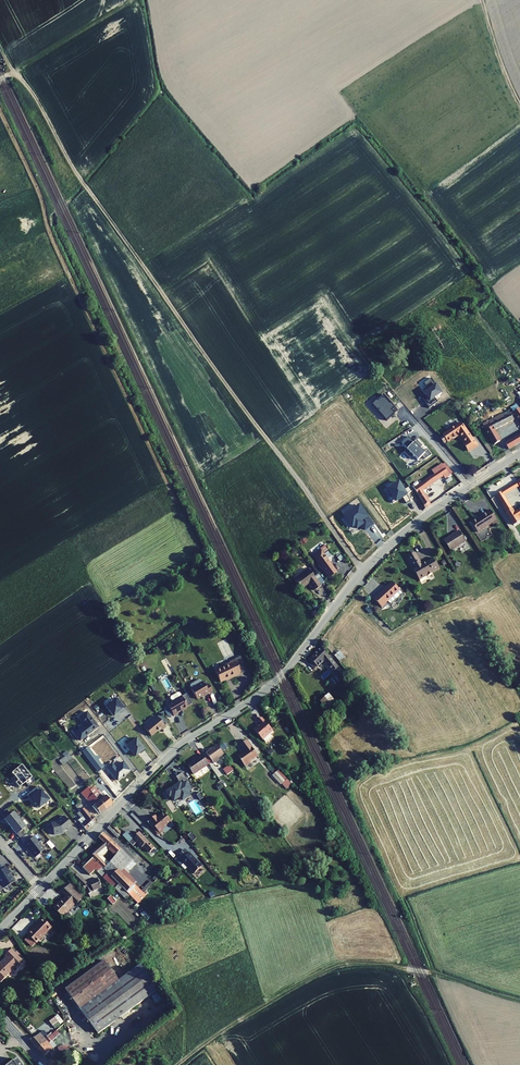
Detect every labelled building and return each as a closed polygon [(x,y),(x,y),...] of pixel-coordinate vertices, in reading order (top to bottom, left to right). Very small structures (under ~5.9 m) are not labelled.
[(431,378),(423,382),(427,388),(421,391),(425,397),(423,399),(428,407),(436,402),(434,397),(440,393),(431,378)] [(384,393),(372,402),(384,420),(397,412),(384,393)] [(485,428),(495,445),(500,441),(494,430),(514,420),(510,414),(503,417),(502,414),(488,421),(490,425),(485,428)] [(402,434),(414,426),(411,422),(399,430),(402,434)] [(465,444),(471,439),(460,423),(455,426),(441,436),(442,436),(446,442),(451,439),(452,440),(456,437),(455,436),(458,434),(465,444)] [(508,449),(519,443),(519,434),(505,443),(508,449)] [(446,442),(442,436),(434,441),(438,447),(446,442)] [(416,438),(403,452),(409,459),(413,455),(418,460),(425,452),(420,448),(423,445),(416,438)] [(471,439),(465,444),(462,445),(466,452),(475,446),(471,439)] [(435,475),(414,488),(425,505),(424,506),(425,508),(431,504),(428,500),(429,499),(428,496),(426,497),(422,491),(443,476),(445,479),(450,475),(442,464),(432,471),(435,475)] [(494,495),(497,500),(503,496),(500,492),(494,495)] [(497,500),(503,510),(509,506),(503,496),(497,500)] [(344,514),(353,529),(361,523),(364,528),(370,524),(358,505),(344,514)] [(503,510),(505,514),(512,510),(509,506),(503,510)] [(489,508),(479,515),(485,526),(491,522),(493,526),(497,523),(489,508)] [(470,522),(476,532),(485,526),(479,515),(476,516),(477,517),(470,522)] [(444,535),(451,547),(466,538),(458,526),(444,535)] [(322,572),(328,581),(336,575),(330,568),(329,567),(325,563),(326,562),(322,557),(317,561),(315,563),(318,568),(319,568),(322,572)] [(413,574),(418,583),(424,579),(426,582),(440,574),(437,569),(436,569),(433,564),(422,569),(416,558),(408,562),(415,573),(413,574)] [(307,571),(292,582),(299,591),(307,585),(312,593),(319,588),(307,571)] [(372,604),(380,611),(397,591),(388,584),(372,604)] [(320,647),(307,658),(309,660),(307,662),(309,664),(308,665),(311,668),(314,666),(314,667),(321,661),(331,672),(322,679),(330,689),(331,688),(337,683),(333,678),(340,672),(320,647)] [(335,655),(340,660),(345,656),(339,651),(335,655)] [(242,656),(234,660),(241,674),(249,670),(242,656)] [(241,674),(234,660),(229,662),(230,663),(214,670),(220,682),(226,679),(230,677),(231,678),(241,674)] [(200,680),(199,679),(190,685),(190,686),(191,689),(202,682),(200,680)] [(205,696),(212,691),(208,684),(205,686),(202,682),(191,689),(196,699),(204,694),(205,696)] [(172,714),(173,716),(180,712),(179,711),(182,709),(183,709),(187,707),(179,693),(177,693),(171,696),(170,698),(172,701),(166,704),(168,706),(172,714)] [(323,696),(317,702),(325,711),(331,705),(323,696)] [(122,701),(119,698),(116,701),(115,700),(106,707),(113,716),(118,712),(122,709),(118,704),(122,701)] [(172,714),(168,706),(163,709),(168,717),(172,714)] [(160,714),(157,717),(163,724),(166,721),(160,714)] [(163,724),(157,717),(144,728),(151,736),(160,728),(161,730),(165,727),(163,724)] [(263,739),(269,734),(273,730),(261,718),(258,721),(261,724),(254,730),(262,739),(263,739)] [(265,742),(272,737),(269,734),(263,739),(265,742)] [(244,741),(237,746),(242,753),(235,758),(243,768),(248,764),(247,763),(255,757),(244,741)] [(81,751),(97,771),(104,767),(88,745),(81,751)] [(223,753),(217,745),(210,750),(206,752),(207,754),(211,760),(214,763),(219,759),(218,758),(223,753)] [(67,752),(63,756),(67,761),(71,757),(67,752)] [(202,755),(195,760),(195,761),(188,766),(193,775),(209,764),(208,763),(204,757),(202,755)] [(57,760),(61,765),(67,761),(63,756),(57,760)] [(123,761),(114,767),(121,776),(127,771),(129,769),(123,761)] [(35,782),(21,765),(11,773),(21,786),(25,783),(28,787),(35,782)] [(223,769),(227,775),(233,770),(229,765),(223,769)] [(110,771),(117,780),(121,776),(114,767),(110,771)] [(232,781),(238,776),(233,770),(227,775),(232,781)] [(285,781),(281,784),(283,786),(286,783),(289,786),(291,784),(278,770),(276,772),(285,781)] [(285,781),(276,772),(273,775),(281,784),(285,781)] [(188,782),(182,773),(176,777),(179,782),(180,783),(175,786),(175,787),(164,794),(167,798),(171,796),(174,801),(177,799),(182,796),(184,799),(190,796),(187,793),(193,789),(189,784),(188,785),(187,783),(188,782)] [(86,785),(87,786),(105,809),(112,802),(106,794),(103,796),(97,788),(94,786),(96,784),(92,780),(86,785)] [(44,795),(37,786),(27,795),(30,799),(31,798),(38,808),(50,799),(46,794),(44,795)] [(80,792),(98,814),(105,809),(87,786),(80,792)] [(97,788),(103,796),(106,794),(99,786),(97,788)] [(65,795),(68,799),(73,795),(70,791),(65,795)] [(79,811),(80,812),(85,808),(79,802),(75,806),(79,811)] [(79,823),(84,828),(85,830),(95,821),(93,819),(85,808),(80,812),(79,811),(77,813),(80,817),(76,819),(79,823)] [(10,826),(19,820),(13,812),(10,814),(6,809),(0,813),(10,826)] [(171,822),(164,813),(157,818),(155,816),(149,821),(152,824),(160,833),(160,834),(163,831),(162,829),(171,822)] [(72,826),(64,816),(57,822),(51,823),(54,835),(62,833),(67,829),(72,826)] [(25,827),(19,820),(10,826),(21,839),(27,835),(23,829),(25,827)] [(171,822),(162,829),(163,831),(165,833),(174,825),(171,822)] [(158,835),(160,833),(152,824),(150,825),(158,835)] [(117,838),(119,835),(110,826),(107,828),(117,838)] [(129,842),(133,838),(127,832),(123,836),(129,842)] [(146,840),(139,832),(136,835),(137,836),(134,839),(133,838),(129,842),(133,846),(137,842),(142,847),(143,846),(149,853),(154,848),(148,841),(146,841),(146,840)] [(91,853),(94,857),(93,858),(104,869),(111,877),(118,870),(120,872),(123,869),(127,873),(136,864),(121,849),(103,833),(99,838),(103,842),(91,853)] [(30,839),(27,835),(20,840),(34,857),(44,849),(34,836),(30,839)] [(184,852),(177,845),(171,850),(173,852),(178,858),(182,854),(184,852)] [(110,848),(107,846),(99,853),(100,854),(98,856),(105,863),(107,861),(102,856),(108,850),(110,848)] [(178,858),(173,852),(170,855),(178,864),(185,857),(182,854),(178,858)] [(111,877),(104,869),(93,858),(82,868),(90,875),(95,870),(114,889),(115,888),(122,896),(126,892),(111,877)] [(15,881),(11,875),(10,876),(5,867),(3,868),(0,865),(0,890),(15,881)] [(127,873),(123,869),(120,872),(133,886),(135,884),(134,883),(136,882),(127,873)] [(118,870),(111,877),(126,892),(129,895),(138,904),(146,895),(135,884),(133,886),(120,872),(118,870)] [(90,897),(102,892),(102,890),(103,889),(102,887),(101,887),(97,878),(86,883),(78,874),(74,878),(82,884),(88,894),(89,894),(90,897)] [(70,884),(69,886),(81,898),(82,896),(70,884)] [(60,901),(53,908),(62,916),(65,913),(66,914),(75,905),(82,898),(81,898),(69,886),(68,885),(62,892),(66,896),(61,902),(60,901)] [(115,902),(110,896),(107,899),(112,905),(115,902)] [(147,921),(150,918),(143,911),(140,914),(147,921)] [(36,924),(30,929),(31,930),(27,935),(29,936),(36,943),(52,927),(49,925),(46,922),(43,919),(37,925),(36,924)] [(36,943),(29,936),(25,940),(32,947),(36,943)] [(1,982),(23,961),(22,960),(15,953),(11,949),(5,956),(6,957),(1,962),(2,963),(0,964),(0,982),(1,982)] [(113,981),(98,960),(59,989),(91,1033),(152,990),(134,965),(113,981)] [(48,1023),(52,1028),(57,1023),(53,1019),(48,1023)] [(31,1042),(38,1049),(51,1038),(47,1035),(44,1031),(43,1031),(40,1034),(31,1042)] [(38,1049),(45,1057),(49,1053),(57,1046),(53,1041),(51,1038),(38,1049)]
